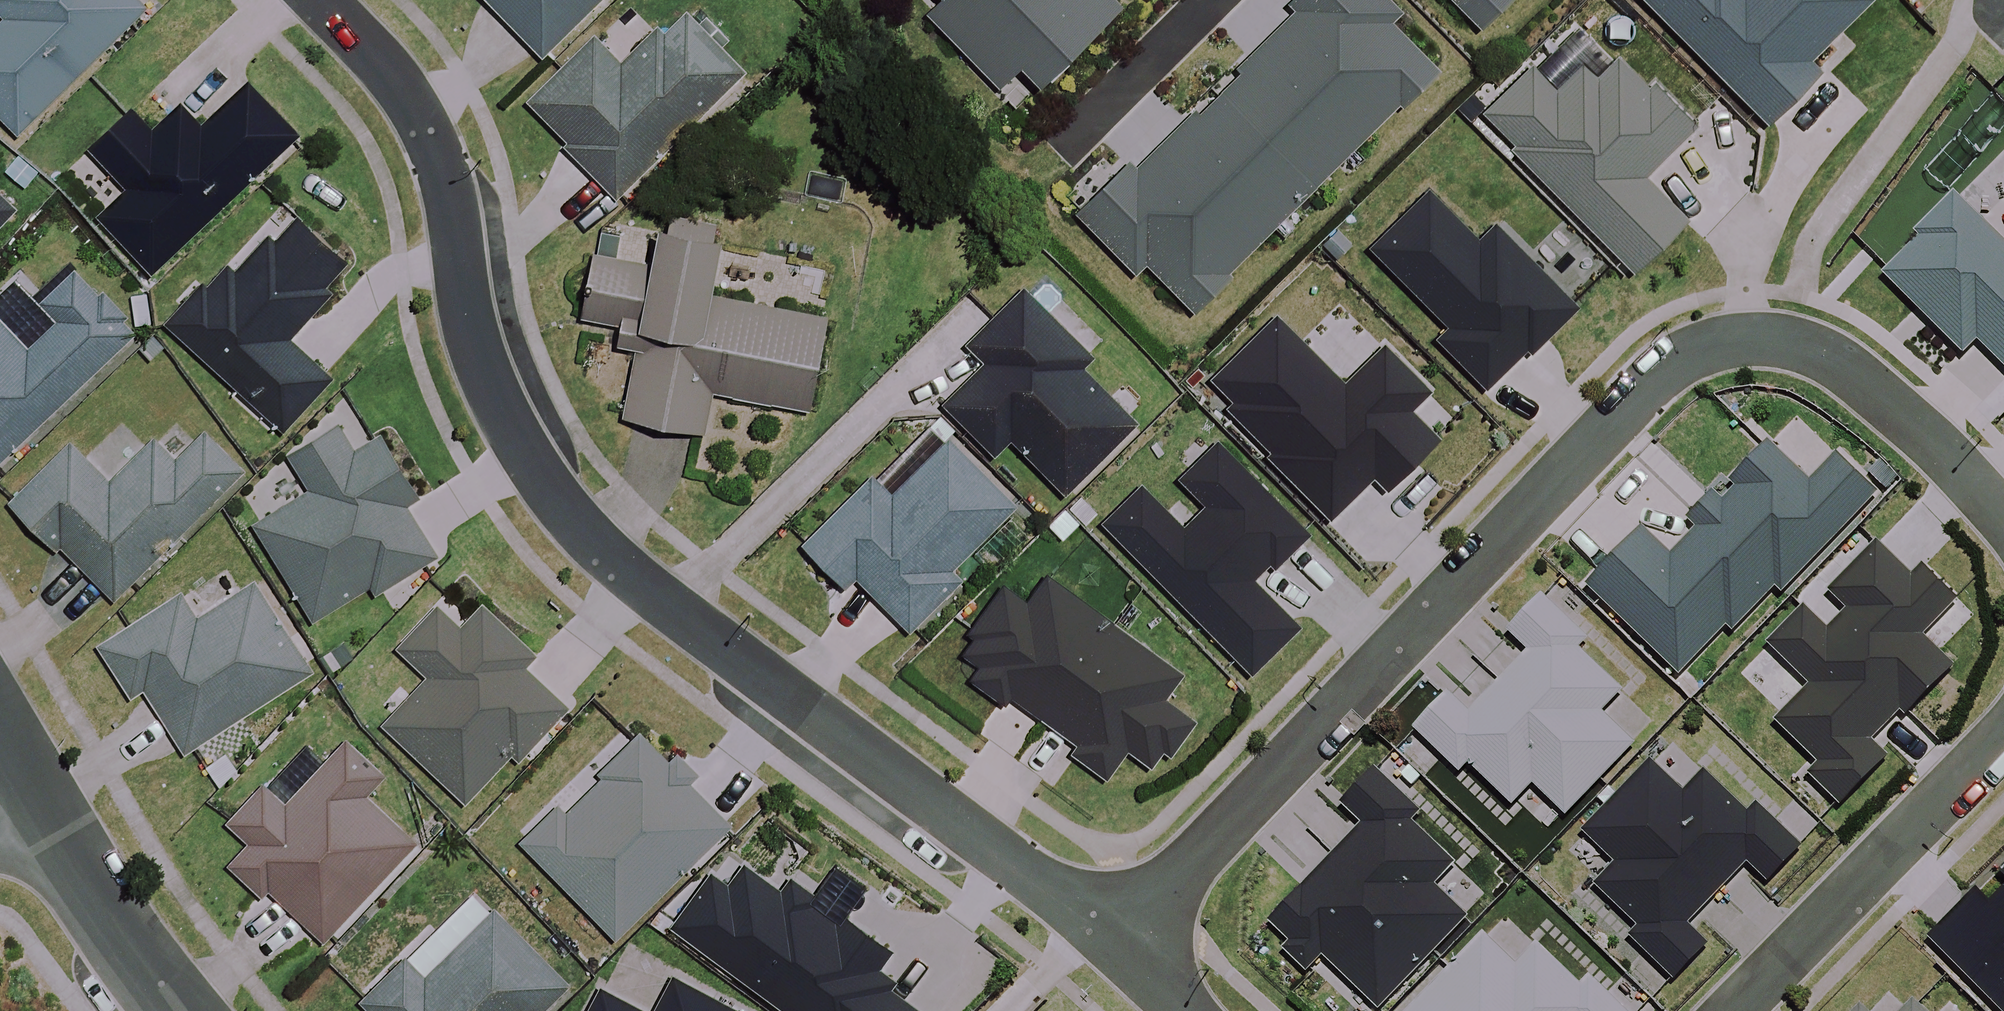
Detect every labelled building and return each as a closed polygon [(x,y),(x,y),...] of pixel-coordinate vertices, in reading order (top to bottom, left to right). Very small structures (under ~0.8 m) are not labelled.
[(134,0),(0,0),(0,16),(6,22),(0,28),(0,121),(16,138),(147,14),(134,0)] [(539,62),(606,0),(481,0),(539,62)] [(1112,0),(934,0),(922,12),(993,83),(1010,65),(1032,88),(1117,5),(1112,0)] [(1185,312),(1436,69),(1386,19),(1397,9),(1388,0),(1289,0),(1283,6),(1286,9),(1130,161),(1126,158),(1070,212),(1130,273),(1139,265),(1185,312)] [(1477,32),(1510,0),(1446,0),(1477,32)] [(1771,118),(1820,68),(1810,58),(1868,0),(1650,0),(1771,118)] [(744,77),(681,11),(619,70),(592,42),(524,107),(614,201),(744,77)] [(1533,61),(1485,110),(1517,141),(1513,145),(1636,266),(1686,216),(1645,175),(1698,122),(1655,80),(1651,85),(1620,55),(1599,75),(1584,60),(1559,86),(1533,61)] [(302,139),(248,83),(203,127),(182,106),(155,131),(135,111),(94,151),(129,188),(99,217),(159,278),(302,139)] [(1480,236),(1428,185),(1369,244),(1450,323),(1438,336),(1487,383),(1528,341),(1533,346),(1577,302),(1495,221),(1480,236)] [(17,209),(0,194),(0,227),(17,209)] [(1876,277),(1955,355),(1970,341),(2003,375),(2003,251),(1948,195),(1909,233),(1915,238),(1876,277)] [(205,284),(169,324),(286,432),(334,380),(290,340),(333,294),(326,287),(349,263),(299,218),(277,242),(271,236),(238,272),(231,266),(210,289),(205,284)] [(727,229),(667,219),(658,269),(595,258),(580,346),(633,355),(622,422),(704,436),(711,397),(811,414),(827,320),(715,301),(727,229)] [(75,275),(45,303),(62,322),(29,353),(0,322),(0,462),(133,337),(75,275)] [(1275,312),(1211,376),(1234,399),(1229,405),(1273,449),(1268,454),(1331,516),(1373,474),(1385,486),(1438,434),(1410,406),(1428,387),(1384,342),(1344,381),(1275,312)] [(1018,331),(936,418),(992,471),(1010,452),(1065,502),(1128,435),(1018,331)] [(930,423),(800,550),(849,601),(863,587),(913,640),(971,584),(962,574),(1021,517),(930,423)] [(433,497),(396,425),(355,445),(347,429),(293,456),(312,495),(256,523),(308,628),(434,565),(406,510),(433,497)] [(240,473),(202,436),(175,464),(152,442),(110,486),(69,446),(11,506),(113,604),(240,473)] [(1311,530),(1219,437),(1180,476),(1207,502),(1184,525),(1141,482),(1104,520),(1254,670),(1299,625),(1251,576),(1268,559),(1275,565),(1311,530)] [(1643,526),(1589,580),(1678,670),(1728,621),(1734,626),(1780,580),(1786,586),(1882,491),(1841,449),(1811,479),(1769,437),(1691,514),(1701,525),(1671,555),(1643,526)] [(1912,575),(1877,540),(1830,586),(1852,608),(1829,630),(1904,706),(1908,710),(1955,664),(1924,632),(1959,598),(1924,563),(1912,575)] [(240,594),(224,569),(97,650),(131,702),(142,694),(183,758),(311,675),(253,586),(240,594)] [(1043,719),(1116,619),(1048,570),(1026,601),(1002,583),(968,629),(975,634),(963,651),(980,664),(970,676),(1005,701),(1009,694),(1043,719)] [(1589,636),(1545,592),(1510,626),(1531,648),(1500,678),(1601,780),(1638,744),(1602,708),(1623,688),(1580,645),(1589,636)] [(517,755),(567,705),(524,662),(535,650),(484,600),(458,626),(437,605),(398,644),(429,675),(383,721),(462,800),(512,750),(517,755)] [(1904,706),(1829,630),(1805,606),(1769,640),(1811,682),(1778,714),(1822,758),(1811,769),(1842,801),(1890,754),(1873,737),(1904,706)] [(1183,668),(1116,619),(1043,719),(1076,742),(1071,748),(1105,773),(1124,746),(1158,770),(1196,718),(1163,694),(1183,668)] [(1601,780),(1500,678),(1469,709),(1450,690),(1417,723),(1460,766),(1469,757),(1513,801),(1535,779),(1568,812),(1601,780)] [(519,842),(614,937),(730,822),(688,780),(696,772),(676,752),(668,760),(638,730),(601,767),(606,772),(567,812),(558,803),(519,842)] [(383,774),(345,737),(317,766),(297,746),(225,819),(246,841),(226,861),(260,894),(267,887),(319,938),(415,839),(366,791),(383,774)] [(1653,758),(1619,792),(1718,891),(1750,859),(1769,878),(1804,843),(1761,800),(1749,811),(1707,769),(1685,790),(1653,758)] [(1421,809),(1377,765),(1343,799),(1365,820),(1332,852),(1336,856),(1432,952),(1469,916),(1435,882),(1456,860),(1413,817),(1421,809)] [(1718,891),(1619,792),(1583,827),(1618,862),(1599,881),(1641,924),(1633,932),(1675,975),(1710,941),(1689,920),(1718,891)] [(1379,1004),(1432,952),(1336,856),(1272,919),(1291,939),(1285,944),(1308,967),(1326,950),(1379,1004)] [(671,923),(792,1010),(925,1010),(890,986),(895,979),(877,966),(890,949),(842,914),(863,886),(834,865),(813,893),(790,876),(781,889),(744,862),(729,884),(710,870),(671,923)] [(1993,900),(1981,889),(1933,937),(2003,1008),(2003,888),(1993,900)] [(497,910),(439,965),(421,946),(359,1003),(366,1010),(545,1010),(570,988),(497,910)] [(1592,972),(1580,984),(1539,943),(1518,964),(1484,931),(1449,965),(1495,1010),(1631,1010),(1592,972)] [(1449,965),(1403,1010),(1495,1010),(1449,965)] [(674,975),(655,1010),(743,1010),(674,975)] [(586,1010),(651,1010),(600,985),(586,1010)] [(1915,999),(1903,1010),(1927,1010),(1915,999)]
